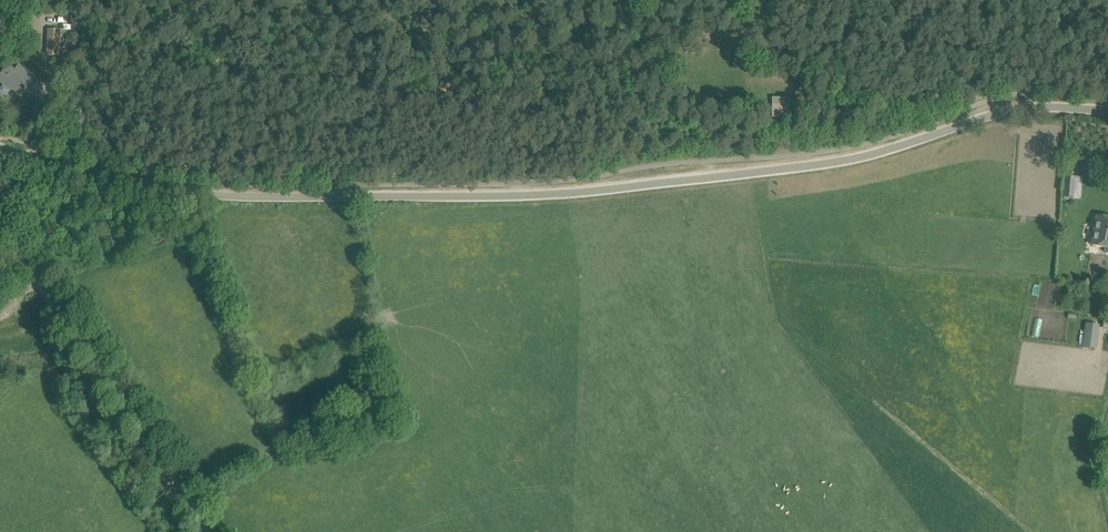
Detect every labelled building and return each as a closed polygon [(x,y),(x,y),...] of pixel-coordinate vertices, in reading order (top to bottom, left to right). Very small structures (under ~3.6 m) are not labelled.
[(61,30),(47,29),(46,55),(59,56),(61,30)] [(68,54),(63,57),(66,63),(71,60),(68,54)] [(23,95),(25,91),(26,91),(37,98),(43,87),(7,66),(0,77),(0,81),(23,95)] [(791,120),(790,96),(772,96),(772,120),(791,120)] [(48,115),(46,124),(58,125),(59,117),(48,115)] [(1064,187),(1075,188),(1075,177),(1064,176),(1064,187)] [(1098,216),(1093,246),(1105,248),(1104,251),(1106,253),(1107,253),(1107,218),(1098,216)] [(1053,312),(1052,319),(1065,321),(1066,313),(1053,312)]
